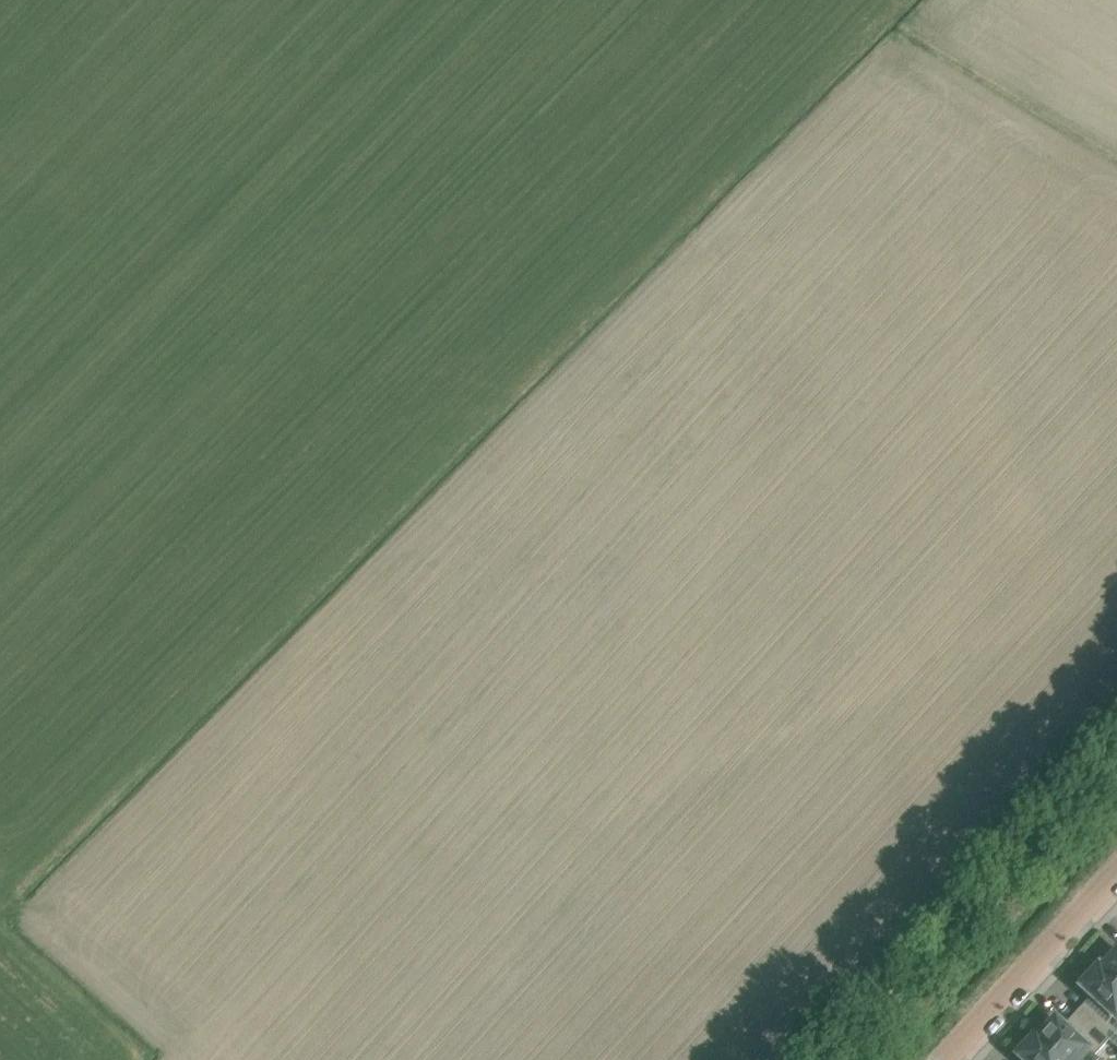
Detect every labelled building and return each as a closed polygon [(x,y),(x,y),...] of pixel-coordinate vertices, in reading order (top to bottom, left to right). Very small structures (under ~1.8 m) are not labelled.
[(1098,967),(1116,984),(1116,952),(1102,969),(1099,966),(1098,967)] [(1081,986),(1096,1000),(1082,1016),(1109,1040),(1115,1033),(1116,1032),(1116,984),(1098,967),(1081,986)] [(1035,1036),(1061,1059),(1099,1059),(1095,1055),(1109,1040),(1082,1016),(1068,1030),(1056,1019),(1039,1038),(1036,1035),(1035,1036)] [(1017,1055),(1023,1059),(1061,1059),(1035,1036),(1017,1055)]
